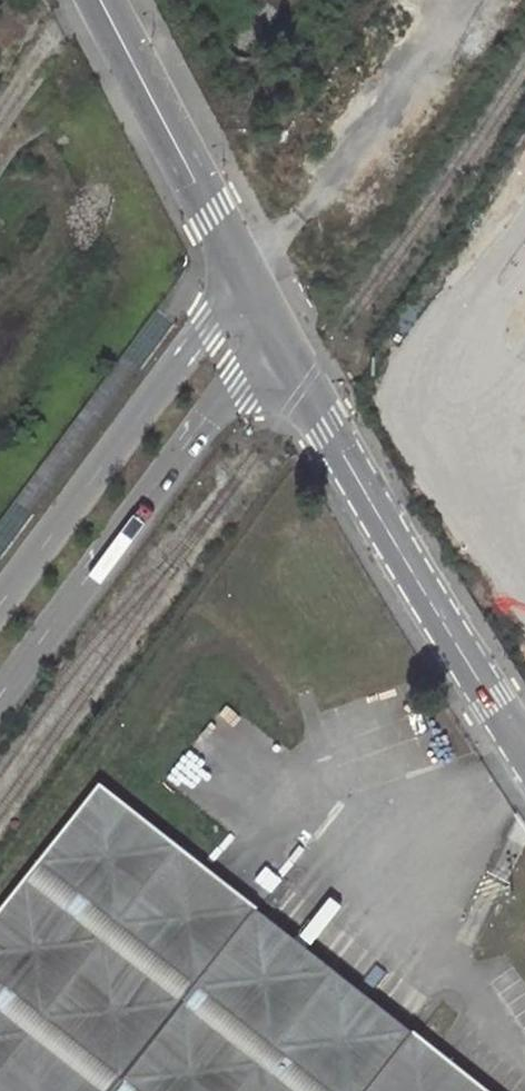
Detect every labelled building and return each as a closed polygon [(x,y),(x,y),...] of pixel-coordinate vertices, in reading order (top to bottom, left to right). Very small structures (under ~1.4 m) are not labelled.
[(421,1031),(390,1066),(234,941),(264,904),(107,777),(0,913),(0,1090),(495,1090),(421,1031)] [(421,1031),(264,904),(234,941),(390,1066),(421,1031)]
